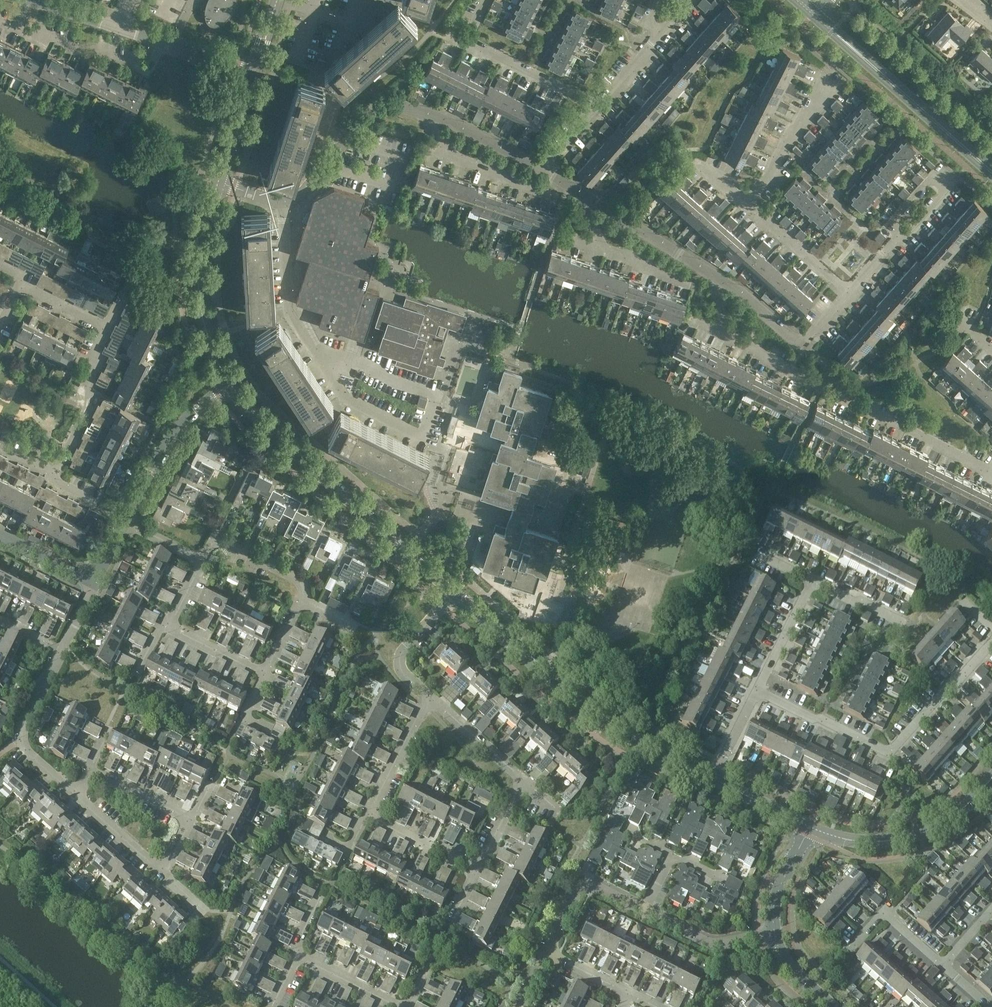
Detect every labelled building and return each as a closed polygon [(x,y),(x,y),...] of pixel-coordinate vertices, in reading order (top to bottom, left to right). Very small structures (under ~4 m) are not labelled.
[(210,25),(215,24),(220,23),(225,20),(228,17),(231,14),(234,9),(236,3),(236,0),(208,0),(207,1),(206,6),(206,11),(207,15),(208,20),(209,22),(210,25)] [(534,0),(518,0),(516,3),(540,15),(542,10),(537,8),(540,3),(534,0)] [(603,0),(596,0),(595,2),(599,4),(597,9),(616,18),(621,9),(603,0)] [(621,9),(625,0),(603,0),(621,9)] [(727,3),(723,7),(716,0),(714,0),(711,3),(735,23),(742,15),(728,3),(727,3)] [(493,3),(491,7),(499,11),(501,6),(493,3)] [(540,15),(516,3),(512,12),(531,21),(533,17),(538,20),(540,15)] [(735,23),(711,3),(708,7),(717,14),(713,18),(728,31),(735,23)] [(400,6),(348,53),(326,73),(342,89),(347,85),(415,23),(400,6)] [(635,10),(643,14),(645,10),(637,6),(635,10)] [(573,8),(573,9),(571,13),(566,10),(563,15),(587,27),(592,18),(573,8)] [(965,26),(962,23),(949,11),(929,33),(942,45),(950,36),(960,44),(973,29),(967,23),(965,26)] [(531,21),(512,12),(507,21),(531,33),(533,29),(528,26),(531,21)] [(728,31),(713,18),(710,22),(701,14),(698,18),(721,39),(728,31)] [(587,27),(563,15),(561,20),(566,22),(564,27),(583,36),(587,27)] [(493,21),(486,17),(483,21),(491,25),(493,21)] [(721,39),(698,18),(694,22),(703,30),(700,33),(714,46),(721,39)] [(635,29),(637,24),(629,20),(627,25),(635,29)] [(531,33),(507,21),(502,31),(521,40),(524,35),(529,38),(531,33)] [(611,27),(604,23),(601,28),(609,32),(611,27)] [(583,36),(564,27),(561,31),(557,29),(554,34),(578,45),(583,36)] [(714,46),(700,33),(696,37),(687,30),(684,33),(707,54),(714,46)] [(707,54),(684,33),(681,37),(690,45),(686,49),(701,62),(707,54)] [(578,45),(554,34),(552,38),(557,40),(555,45),(573,55),(578,45)] [(592,46),(600,50),(602,46),(594,42),(592,46)] [(7,45),(0,59),(0,64),(7,68),(16,49),(7,45)] [(573,55),(555,45),(552,50),(548,47),(545,52),(569,64),(573,55)] [(701,62),(686,49),(683,52),(674,45),(671,49),(694,69),(701,62)] [(783,48),(778,58),(805,72),(808,67),(797,62),(800,57),(783,48)] [(982,48),(971,61),(990,78),(991,76),(991,57),(982,48)] [(25,54),(16,49),(7,68),(16,72),(25,54)] [(694,69),(671,49),(667,52),(676,60),(673,64),(675,67),(687,77),(694,69)] [(425,76),(434,81),(448,54),(443,51),(438,62),(433,59),(425,76)] [(569,64),(545,52),(543,56),(548,59),(545,64),(564,73),(569,64)] [(35,58),(25,54),(16,72),(25,77),(35,58)] [(43,63),(35,58),(25,77),(34,81),(38,72),(39,73),(48,54),(43,63)] [(57,59),(48,54),(39,73),(48,77),(57,59)] [(448,54),(434,81),(443,85),(452,69),(447,66),(452,56),(448,54)] [(318,58),(315,66),(323,69),(325,60),(318,58)] [(805,72),(778,58),(773,67),(790,76),(793,71),(803,76),(805,72)] [(57,59),(48,77),(57,82),(67,63),(57,59)] [(456,71),(452,69),(443,85),(452,90),(466,63),(461,60),(456,71)] [(583,65),(590,68),(593,64),(585,60),(583,65)] [(67,63),(57,82),(66,87),(76,68),(67,63)] [(90,63),(85,73),(80,82),(89,87),(99,68),(90,63)] [(466,63),(452,90),(461,95),(470,78),(465,75),(470,65),(466,63)] [(687,77),(675,67),(672,71),(663,63),(660,66),(683,87),(690,79),(687,77)] [(683,87),(660,66),(656,70),(665,78),(662,82),(676,95),(683,87)] [(790,76),(773,67),(769,76),(796,90),(798,86),(788,80),(790,76)] [(76,68),(66,87),(76,91),(80,82),(85,73),(76,68)] [(99,68),(89,87),(99,91),(108,73),(99,68)] [(474,80),(470,78),(461,95),(471,99),(484,72),(479,69),(474,80)] [(484,72),(471,99),(480,104),(481,100),(488,87),(483,84),(488,74),(484,72)] [(108,73),(99,91),(108,96),(117,77),(108,73)] [(494,86),(490,83),(488,87),(481,100),(490,105),(504,78),(500,75),(494,86)] [(575,80),(583,83),(585,79),(578,75),(575,80)] [(796,90),(769,76),(764,85),(781,94),(784,89),(794,94),(796,90)] [(117,77),(108,96),(117,100),(126,82),(117,77)] [(504,78),(490,105),(500,110),(508,93),(503,90),(509,80),(504,78)] [(676,95),(662,82),(658,86),(649,78),(646,81),(669,102),(676,95)] [(669,102),(646,81),(642,85),(652,94),(648,97),(663,110),(669,102)] [(126,82),(117,100),(126,105),(135,87),(126,82)] [(270,176),(292,183),(322,89),(301,82),(270,176)] [(135,87),(126,105),(136,110),(141,100),(143,101),(149,90),(140,85),(139,88),(135,87)] [(513,95),(508,93),(500,110),(509,114),(522,87),(518,85),(513,95)] [(781,94),(764,85),(760,94),(787,108),(789,104),(779,99),(781,94)] [(522,87),(509,114),(518,119),(526,102),(522,99),(527,89),(522,87)] [(848,87),(844,90),(851,96),(854,92),(848,87)] [(663,110),(648,97),(645,101),(636,93),(632,97),(656,118),(663,110)] [(531,104),(526,102),(518,119),(527,123),(541,96),(536,94),(531,104)] [(787,108),(760,94),(755,103),(769,110),(772,112),(774,107),(785,113),(787,108)] [(541,96),(527,123),(537,128),(545,111),(540,109),(545,98),(541,96)] [(656,118),(632,97),(629,101),(638,109),(635,113),(649,125),(656,118)] [(834,102),(840,108),(843,105),(836,99),(834,102)] [(767,115),(769,110),(755,103),(752,102),(748,100),(743,109),(747,111),(775,125),(777,120),(767,115)] [(864,101),(857,109),(876,127),(880,123),(876,119),(879,115),(864,101)] [(834,102),(831,106),(837,111),(840,108),(834,102)] [(477,114),(475,119),(481,121),(484,110),(478,108),(477,113),(477,114)] [(649,125),(635,113),(632,116),(622,108),(619,112),(642,133),(649,125)] [(876,127),(857,109),(852,114),(850,112),(847,115),(866,131),(869,127),(873,131),(876,127)] [(775,125),(747,111),(743,121),(760,129),(762,124),(772,130),(775,125)] [(642,133),(619,112),(615,116),(625,124),(621,128),(635,141),(642,133)] [(820,117),(827,123),(829,120),(823,114),(820,117)] [(866,131),(847,115),(845,117),(847,120),(843,124),(863,142),(866,138),(862,135),(866,131)] [(820,117),(817,121),(824,127),(827,123),(820,117)] [(757,134),(760,129),(743,121),(738,130),(766,143),(768,139),(757,134)] [(635,141),(621,128),(618,126),(615,129),(606,122),(603,125),(626,146),(632,138),(635,141)] [(863,142),(843,124),(836,132),(852,146),(855,142),(859,146),(863,142)] [(626,146),(603,125),(599,129),(608,137),(605,141),(619,153),(626,146)] [(766,143),(738,130),(734,138),(751,147),(753,142),(763,148),(766,143)] [(807,133),(813,139),(816,135),(809,130),(807,133)] [(852,146),(836,132),(829,140),(849,157),(852,153),(849,150),(852,146)] [(807,133),(804,136),(810,142),(813,139),(807,133)] [(919,151),(903,136),(899,140),(896,137),(892,141),(912,159),(919,151)] [(619,153),(605,141),(601,144),(592,137),(589,141),(612,161),(619,153)] [(751,147),(734,138),(729,147),(757,161),(759,156),(749,151),(751,147)] [(849,157),(829,140),(823,147),(838,161),(842,158),(846,161),(849,157)] [(612,161),(589,141),(586,144),(594,152),(591,156),(605,169),(612,161)] [(912,159),(892,141),(888,145),(892,148),(889,152),(905,166),(907,168),(910,165),(907,163),(912,159)] [(796,145),(793,148),(799,154),(802,151),(796,145)] [(757,161),(729,147),(725,157),(741,165),(744,161),(754,166),(757,161)] [(838,161),(823,147),(816,155),(835,172),(839,169),(835,165),(838,161)] [(605,169),(591,156),(588,160),(579,152),(575,156),(598,176),(605,169)] [(905,166),(889,152),(885,156),(882,153),(879,156),(898,174),(905,166)] [(835,172),(816,155),(809,163),(825,177),(828,173),(832,176),(835,172)] [(598,176),(575,156),(572,159),(581,167),(577,171),(591,184),(598,176)] [(898,174),(879,156),(875,160),(879,164),(875,167),(891,181),(898,174)] [(935,165),(928,159),(925,162),(932,168),(935,165)] [(430,167),(420,164),(413,185),(423,188),(430,167)] [(440,170),(430,167),(423,188),(433,192),(440,170)] [(891,181),(875,167),(872,171),(868,168),(865,171),(884,189),(891,181)] [(450,174),(440,170),(433,192),(442,195),(450,174)] [(884,189),(865,171),(861,175),(865,179),(862,182),(878,196),(884,189)] [(914,175),(921,181),(924,177),(917,171),(914,175)] [(459,177),(450,174),(442,195),(452,198),(459,177)] [(673,179),(660,194),(668,201),(689,178),(685,174),(677,183),(673,179)] [(912,178),(918,184),(921,181),(914,175),(912,178)] [(469,180),(459,177),(452,198),(462,201),(469,180)] [(689,178),(668,201),(676,207),(689,193),(685,190),(692,181),(689,178)] [(795,178),(781,194),(789,201),(807,181),(803,178),(799,182),(795,178)] [(478,183),(469,180),(462,201),(471,205),(477,187),(478,183)] [(807,181),(789,201),(797,208),(811,192),(807,189),(811,185),(807,181)] [(878,196),(862,182),(858,186),(855,183),(851,186),(871,204),(878,196)] [(871,204),(851,186),(848,190),(852,194),(848,198),(864,212),(871,204)] [(487,190),(477,187),(471,205),(470,208),(480,211),(487,190)] [(901,190),(907,196),(910,192),(904,187),(901,190)] [(354,195),(349,194),(332,188),(319,197),(314,201),(313,202),(310,211),(297,253),(296,256),(310,260),(296,303),(323,312),(319,325),(364,340),(365,339),(378,297),(379,294),(364,290),(365,287),(368,275),(377,248),(363,244),(367,232),(368,231),(368,229),(372,216),(358,212),(363,198),(356,196),(355,196),(354,195)] [(689,193),(676,207),(684,214),(704,191),(700,188),(692,197),(689,193)] [(497,193),(487,190),(480,211),(490,215),(497,193)] [(898,193),(904,199),(907,196),(901,190),(898,193)] [(704,191),(684,214),(691,221),(704,207),(700,203),(708,194),(704,191)] [(811,192),(797,208),(804,215),(822,195),(819,191),(815,196),(811,192)] [(507,197),(497,193),(490,215),(499,218),(507,197)] [(822,195),(804,215),(812,221),(826,206),(823,202),(826,198),(822,195)] [(988,212),(974,200),(970,204),(962,196),(958,200),(981,220),(988,212)] [(516,200),(507,197),(499,218),(509,221),(516,200)] [(519,224),(526,203),(516,200),(509,221),(507,226),(517,230),(519,224)] [(981,220),(958,200),(955,203),(964,211),(960,215),(974,228),(981,220)] [(704,207),(691,221),(699,228),(719,205),(715,201),(707,210),(704,207)] [(887,205),(894,211),(897,208),(890,202),(887,205)] [(536,206),(526,203),(519,224),(529,228),(536,206)] [(719,205),(699,228),(706,235),(719,220),(715,217),(723,208),(724,207),(721,203),(719,205)] [(767,210),(770,213),(776,206),(773,203),(767,210)] [(826,206),(812,221),(820,228),(838,208),(834,205),(830,209),(826,206)] [(884,208),(891,214),(894,211),(887,205),(884,208)] [(545,210),(536,206),(529,228),(538,231),(545,210)] [(838,208),(820,228),(828,235),(842,220),(838,216),(841,212),(838,208)] [(555,213),(545,210),(538,231),(548,234),(555,213)] [(974,228),(960,215),(957,219),(948,211),(945,215),(968,235),(974,228)] [(244,214),(250,313),(273,312),(267,212),(244,214)] [(783,224),(789,217),(785,214),(780,221),(783,224)] [(5,215),(0,224),(0,233),(7,236),(15,220),(5,215)] [(719,220),(706,235),(714,241),(735,218),(731,215),(723,224),(719,220)] [(968,235),(945,215),(941,219),(950,227),(947,230),(961,243),(968,235)] [(783,224),(786,227),(792,220),(789,217),(783,224)] [(874,221),(880,227),(883,223),(877,217),(874,221)] [(735,218),(714,241),(722,248),(734,234),(730,231),(738,222),(735,218)] [(26,226),(15,220),(7,236),(18,242),(26,226)] [(37,231),(26,226),(18,242),(29,247),(37,231)] [(961,243),(947,230),(943,234),(935,226),(931,230),(954,251),(961,243)] [(798,237),(804,231),(801,228),(795,234),(798,237)] [(734,234),(722,248),(729,255),(750,232),(746,229),(738,238),(734,234)] [(954,251),(931,230),(928,234),(937,242),(933,246),(947,258),(954,251)] [(37,231),(29,247),(39,252),(47,236),(37,231)] [(798,237),(802,240),(807,234),(804,231),(798,237)] [(881,231),(875,237),(880,242),(886,236),(881,231)] [(750,232),(729,255),(737,262),(739,259),(752,245),(752,244),(749,247),(745,244),(753,235),(750,232)] [(58,242),(47,236),(39,252),(50,258),(58,242)] [(752,245),(739,259),(747,266),(768,243),(764,239),(756,248),(752,245)] [(69,247),(58,242),(50,258),(60,263),(57,270),(65,254),(69,247)] [(816,242),(810,248),(814,251),(819,245),(816,242)] [(947,258),(933,246),(930,249),(921,242),(918,246),(940,266),(947,258)] [(768,243),(747,266),(755,273),(767,259),(763,255),(771,246),(768,243)] [(0,251),(0,257),(3,258),(4,257),(9,247),(3,244),(0,251)] [(940,266),(918,246),(914,249),(923,257),(920,261),(918,259),(917,259),(931,271),(934,273),(940,266)] [(13,262),(18,252),(9,247),(4,257),(13,262)] [(561,253),(551,250),(544,271),(554,274),(561,253)] [(77,259),(87,263),(90,255),(80,251),(77,259)] [(13,262),(13,263),(19,266),(25,255),(18,252),(13,262)] [(571,257),(561,253),(554,274),(552,281),(562,284),(564,278),(571,257)] [(767,259),(755,273),(762,280),(783,256),(779,253),(771,262),(767,259)] [(76,260),(65,254),(57,270),(68,276),(76,260)] [(25,255),(19,266),(24,269),(25,267),(30,257),(25,255)] [(931,271),(917,259),(914,263),(905,255),(902,259),(924,279),(931,271)] [(783,256),(762,280),(770,286),(783,272),(779,269),(787,260),(783,256)] [(35,272),(40,262),(30,257),(25,267),(35,272)] [(581,260),(571,257),(564,278),(574,281),(581,260)] [(924,279),(902,259),(898,262),(907,270),(904,274),(918,287),(924,279)] [(87,265),(76,260),(68,276),(79,281),(87,265)] [(590,263),(581,260),(574,281),(583,284),(590,263)] [(35,272),(34,274),(40,277),(43,272),(46,265),(40,262),(35,272)] [(600,266),(590,263),(583,284),(593,287),(600,266)] [(97,270),(87,265),(79,281),(89,286),(97,270)] [(610,270),(600,266),(593,287),(603,291),(610,270)] [(783,272),(770,286),(777,293),(798,270),(794,266),(786,275),(783,272)] [(108,276),(97,270),(89,286),(100,292),(108,276)] [(111,270),(108,276),(100,292),(111,297),(122,276),(111,270)] [(619,273),(610,270),(603,291),(612,294),(619,273)] [(798,270),(777,293),(785,300),(798,286),(794,282),(802,273),(798,270)] [(918,287),(904,274),(901,278),(892,270),(888,274),(911,294),(918,287)] [(43,272),(40,277),(36,284),(42,287),(43,286),(48,276),(48,275),(43,272)] [(629,276),(619,273),(612,294),(621,297),(620,300),(621,301),(628,279),(629,276)] [(911,294),(888,274),(885,278),(894,286),(890,289),(904,302),(911,294)] [(53,290),(58,280),(48,276),(43,286),(53,290)] [(8,288),(11,282),(1,277),(0,279),(0,284),(8,288)] [(638,282),(628,279),(621,301),(630,304),(638,282)] [(53,290),(52,292),(58,295),(64,283),(58,280),(53,290)] [(798,286),(785,300),(793,307),(813,284),(810,280),(802,289),(798,286)] [(647,286),(638,282),(630,304),(640,307),(647,286)] [(64,283),(58,295),(64,298),(65,296),(69,286),(64,283)] [(7,294),(10,289),(8,288),(0,284),(0,291),(7,294)] [(813,284),(793,307),(801,314),(813,300),(809,296),(817,287),(813,284)] [(904,302),(890,289),(887,293),(878,285),(874,289),(897,310),(904,302)] [(74,301),(79,291),(69,286),(65,296),(74,301)] [(657,289),(647,286),(640,307),(650,310),(657,289)] [(667,292),(657,289),(650,310),(659,314),(667,292)] [(897,310),(874,289),(871,293),(880,301),(876,305),(879,307),(890,317),(897,310)] [(74,301),(73,302),(80,306),(85,294),(79,291),(74,301)] [(676,295),(667,292),(659,314),(669,317),(676,295)] [(85,294),(80,306),(85,308),(86,307),(91,297),(85,294)] [(686,299),(676,295),(669,317),(679,320),(686,299)] [(383,298),(376,322),(386,325),(384,331),(378,348),(398,355),(396,363),(432,375),(436,364),(437,360),(438,357),(444,338),(434,335),(437,326),(439,322),(450,326),(449,327),(456,330),(457,328),(459,329),(461,328),(464,318),(463,315),(459,314),(459,313),(447,309),(447,310),(418,300),(406,296),(404,302),(403,304),(383,298)] [(98,313),(103,303),(91,297),(86,307),(98,313)] [(128,304),(138,309),(141,303),(131,298),(128,304)] [(27,312),(32,315),(37,305),(32,303),(27,312)] [(50,309),(38,303),(37,305),(32,315),(44,321),(49,311),(50,309)] [(97,314),(103,317),(109,306),(103,303),(98,313),(97,314)] [(124,308),(135,314),(138,309),(128,304),(127,303),(124,308)] [(893,320),(890,317),(879,307),(875,311),(867,303),(863,307),(886,327),(893,320)] [(149,307),(144,319),(160,327),(166,316),(149,307)] [(886,327),(863,307),(860,310),(869,318),(865,322),(879,335),(886,327)] [(124,308),(121,314),(123,315),(133,320),(135,314),(124,308)] [(44,321),(54,325),(59,315),(49,311),(44,321)] [(66,317),(60,314),(59,315),(54,325),(61,329),(66,317)] [(128,330),(133,320),(123,315),(118,325),(128,330)] [(66,317),(61,329),(66,331),(71,321),(71,320),(66,317)] [(607,329),(610,319),(605,317),(601,327),(607,329)] [(879,335),(865,322),(862,326),(853,318),(850,322),(873,342),(879,335)] [(160,327),(144,319),(138,329),(154,337),(160,327)] [(27,342),(35,326),(24,320),(16,336),(13,342),(24,347),(27,342)] [(66,331),(77,337),(82,327),(71,321),(66,331)] [(873,342),(850,322),(846,326),(855,333),(852,337),(866,350),(873,342)] [(331,406),(293,348),(277,323),(258,335),(313,418),(331,406)] [(629,332),(631,325),(625,323),(622,329),(629,332)] [(113,330),(125,336),(128,330),(118,325),(116,324),(113,330)] [(46,331),(35,326),(27,342),(38,347),(46,331)] [(83,341),(87,334),(89,329),(83,326),(82,327),(77,337),(83,341)] [(154,337),(138,329),(133,340),(149,348),(154,337)] [(113,330),(110,336),(112,336),(122,341),(125,336),(113,330)] [(56,337),(46,331),(38,347),(48,353),(56,337)] [(692,336),(683,332),(673,352),(682,357),(692,336)] [(866,350),(852,337),(848,341),(839,333),(836,337),(859,358),(866,350)] [(117,351),(122,341),(112,336),(107,346),(117,351)] [(701,341),(692,336),(682,357),(691,361),(701,341)] [(56,337),(48,353),(46,357),(57,363),(59,358),(67,342),(56,337)] [(859,358),(836,337),(833,341),(842,349),(838,353),(852,366),(859,358)] [(149,348),(133,340),(128,351),(151,363),(144,359),(149,348)] [(710,346),(701,341),(691,361),(700,366),(710,346)] [(78,348),(67,342),(59,358),(70,364),(78,348)] [(165,356),(167,352),(155,345),(152,350),(165,356)] [(107,346),(105,346),(102,351),(109,355),(114,357),(117,351),(107,346)] [(720,350),(710,346),(700,366),(710,370),(720,350)] [(952,351),(940,365),(948,373),(968,349),(965,346),(956,355),(952,351)] [(968,349),(948,373),(956,379),(968,365),(964,361),(972,352),(968,349)] [(181,359),(184,353),(179,350),(176,357),(181,359)] [(729,355),(720,350),(710,370),(719,375),(729,355)] [(151,363),(128,351),(127,351),(135,355),(130,365),(146,373),(151,363)] [(114,357),(109,355),(106,361),(109,362),(118,367),(121,361),(114,357)] [(738,359),(729,355),(719,375),(728,379),(738,359)] [(445,359),(438,357),(437,360),(436,364),(443,366),(445,359)] [(747,364),(738,359),(728,379),(737,384),(747,364)] [(968,365),(956,379),(963,386),(984,363),(980,359),(972,368),(968,365)] [(113,377),(118,367),(109,362),(103,372),(113,377)] [(984,363),(963,386),(971,393),(983,379),(979,375),(987,366),(984,363)] [(756,368),(747,364),(737,384),(746,389),(754,372),(756,368)] [(146,373),(130,365),(124,376),(140,384),(146,373)] [(499,453),(493,451),(490,461),(492,462),(481,494),(513,504),(506,526),(495,522),(491,532),(494,533),(484,564),(506,572),(503,583),(513,587),(513,585),(534,591),(539,577),(545,579),(548,570),(546,569),(557,537),(525,526),(532,505),(543,508),(546,498),(544,498),(555,465),(531,458),(535,447),(528,444),(532,434),(536,436),(550,396),(550,393),(518,383),(521,374),(518,373),(504,368),(499,382),(489,379),(485,389),(487,389),(477,422),(500,429),(496,440),(503,442),(499,453)] [(669,382),(674,372),(670,370),(665,380),(669,382)] [(99,376),(110,382),(113,377),(103,372),(101,371),(99,376)] [(764,376),(754,372),(746,389),(745,392),(754,396),(764,376)] [(99,376),(96,382),(107,388),(110,382),(99,376)] [(140,384),(124,376),(119,387),(135,395),(140,384)] [(773,381),(764,376),(754,396),(763,401),(773,381)] [(971,393),(978,400),(991,384),(991,376),(987,382),(983,379),(971,393)] [(772,405),(782,385),(773,381),(763,401),(760,407),(769,411),(772,405)] [(978,400),(986,406),(991,400),(991,384),(978,400)] [(791,390),(782,385),(772,405),(781,410),(791,390)] [(135,395),(119,387),(113,398),(129,406),(135,395)] [(800,394),(791,390),(781,410),(790,415),(800,394)] [(810,399),(800,394),(790,415),(800,419),(810,399)] [(420,396),(417,404),(425,406),(427,398),(420,396)] [(100,405),(110,410),(113,404),(103,399),(100,405)] [(986,406),(984,409),(991,416),(991,415),(991,400),(986,406)] [(155,416),(159,407),(150,403),(146,411),(155,416)] [(827,407),(817,403),(807,423),(817,428),(827,407)] [(95,410),(107,416),(110,410),(100,405),(98,404),(95,410)] [(827,407),(817,428),(826,432),(836,412),(827,407)] [(141,419),(137,417),(121,409),(115,420),(131,428),(135,430),(141,419)] [(95,410),(92,415),(94,416),(104,421),(107,416),(95,410)] [(741,421),(744,416),(735,412),(733,417),(741,421)] [(836,412),(826,432),(823,438),(832,443),(833,440),(845,417),(836,412)] [(429,458),(366,426),(340,413),(330,433),(419,478),(429,458)] [(447,430),(453,432),(458,416),(452,414),(447,430)] [(89,426),(99,431),(104,421),(94,416),(89,426)] [(845,417),(833,440),(842,445),(844,441),(854,421),(845,417)] [(131,428),(115,420),(110,431),(126,439),(131,428)] [(844,441),(853,446),(863,426),(854,421),(844,441)] [(89,426),(87,425),(84,431),(96,437),(99,431),(89,426)] [(865,448),(873,431),(863,426),(853,446),(863,451),(865,448)] [(873,452),(883,432),(875,427),(873,431),(865,448),(873,452)] [(204,439),(198,450),(222,463),(223,462),(216,459),(219,452),(225,455),(230,444),(224,441),(226,435),(213,428),(207,441),(204,439)] [(96,437),(84,431),(82,437),(83,438),(93,443),(96,437)] [(126,439),(110,431),(104,441),(120,449),(126,439)] [(883,432),(873,452),(882,457),(892,436),(883,432)] [(45,440),(38,436),(34,444),(41,448),(45,440)] [(892,436),(882,457),(891,461),(902,441),(892,436)] [(78,448),(88,453),(93,443),(83,438),(78,448)] [(120,449),(104,441),(99,452),(115,460),(120,449)] [(902,441),(891,461),(901,466),(911,445),(902,441)] [(911,445),(901,466),(910,470),(920,450),(911,445)] [(74,453),(85,459),(88,453),(78,448),(77,447),(74,453)] [(222,463),(198,450),(192,462),(189,461),(183,472),(208,485),(208,484),(201,481),(204,474),(210,477),(215,466),(220,469),(222,463)] [(920,450),(910,470),(919,475),(928,458),(929,455),(920,450)] [(120,463),(115,460),(99,452),(94,463),(115,474),(120,463)] [(74,453),(71,458),(72,459),(83,464),(85,459),(74,453)] [(249,456),(243,467),(249,470),(233,503),(238,506),(240,502),(243,501),(242,499),(244,495),(246,494),(246,492),(246,491),(257,496),(259,491),(270,496),(274,489),(279,479),(261,470),(260,472),(251,468),(255,459),(249,456)] [(928,458),(919,475),(917,478),(927,483),(937,462),(928,458)] [(7,459),(2,469),(12,473),(17,464),(7,459)] [(79,471),(83,464),(72,459),(69,466),(79,471)] [(592,463),(586,461),(585,461),(581,474),(587,476),(592,463)] [(24,465),(17,462),(17,464),(12,473),(18,477),(24,465)] [(936,487),(946,467),(937,462),(927,483),(925,486),(934,491),(936,487)] [(115,474),(94,463),(88,474),(109,485),(115,474)] [(222,463),(220,469),(230,474),(233,468),(222,463)] [(24,465),(18,477),(23,479),(28,470),(29,468),(24,465)] [(946,467),(936,487),(945,492),(955,472),(946,467)] [(28,470),(23,479),(34,485),(39,475),(28,470)] [(208,485),(183,472),(177,484),(174,483),(168,494),(193,506),(186,502),(189,496),(195,499),(200,488),(205,490),(208,485)] [(955,472),(945,492),(954,497),(964,476),(955,472)] [(41,485),(42,483),(45,476),(39,473),(39,475),(34,485),(40,488),(41,485)] [(964,476),(954,497),(963,501),(973,481),(964,476)] [(3,479),(0,486),(0,498),(6,501),(14,485),(3,479)] [(973,481),(963,501),(972,506),(982,486),(973,481)] [(25,490),(14,485),(6,501),(17,506),(25,490)] [(45,487),(41,485),(40,488),(36,496),(40,498),(41,497),(45,487)] [(52,488),(46,485),(45,487),(41,497),(47,500),(52,488)] [(208,485),(205,490),(215,496),(218,490),(208,485)] [(982,486),(972,506),(981,511),(991,490),(982,486)] [(52,488),(47,500),(52,503),(57,493),(58,491),(52,488)] [(283,493),(274,489),(270,496),(261,513),(262,513),(267,516),(268,516),(270,512),(280,517),(283,512),(293,517),(297,509),(302,500),(284,491),(283,493)] [(35,496),(25,490),(17,506),(27,512),(35,496)] [(981,511),(991,515),(991,513),(991,490),(981,511)] [(57,493),(52,503),(62,508),(67,498),(57,493)] [(193,506),(168,494),(162,506),(159,505),(153,516),(171,525),(175,518),(180,521),(186,510),(190,512),(193,506)] [(36,496),(35,496),(27,512),(23,519),(34,524),(42,508),(32,503),(36,496)] [(74,499),(68,496),(67,498),(62,508),(68,511),(74,499)] [(223,501),(215,497),(213,502),(221,505),(223,501)] [(74,499),(68,511),(74,513),(78,504),(79,502),(74,499)] [(89,509),(78,504),(74,513),(73,514),(84,519),(89,509)] [(772,510),(765,524),(775,529),(785,509),(781,507),(780,509),(779,510),(774,507),(772,510)] [(53,514),(42,508),(34,524),(45,530),(53,514)] [(86,530),(75,524),(66,540),(78,546),(80,541),(89,546),(105,515),(90,508),(89,509),(84,519),(92,524),(88,532),(85,531),(86,530)] [(306,514),(297,509),(293,517),(284,534),(291,537),(293,532),(304,537),(306,532),(316,537),(320,530),(325,521),(307,512),(306,514)] [(785,509),(775,529),(784,533),(792,517),(788,514),(789,513),(790,511),(785,509)] [(261,527),(267,516),(262,513),(256,525),(261,527)] [(64,519),(53,514),(45,530),(56,535),(64,519)] [(792,517),(784,533),(793,538),(803,518),(798,516),(797,518),(797,519),(792,517)] [(803,518),(793,538),(802,542),(811,526),(806,524),(807,522),(808,521),(803,518)] [(75,524),(64,519),(56,535),(66,540),(75,524)] [(815,528),(811,526),(802,542),(811,547),(821,527),(816,525),(816,527),(815,528)] [(990,528),(981,538),(989,545),(991,542),(991,526),(990,528)] [(821,527),(811,547),(821,552),(829,535),(824,533),(825,531),(826,530),(821,527)] [(329,535),(320,530),(316,537),(308,554),(314,557),(315,558),(317,553),(327,558),(329,553),(339,558),(343,551),(348,541),(330,532),(329,535)] [(37,542),(39,538),(30,533),(28,538),(37,542)] [(833,537),(829,535),(821,552),(830,556),(840,537),(835,534),(834,536),(833,537)] [(755,543),(760,545),(764,537),(760,535),(755,543)] [(840,537),(830,556),(839,561),(841,557),(847,544),(843,542),(843,541),(844,539),(840,537)] [(849,541),(847,544),(841,557),(850,562),(859,543),(855,540),(854,542),(853,544),(849,541)] [(774,553),(779,544),(774,542),(770,551),(774,553)] [(859,543),(850,562),(859,567),(867,550),(863,548),(863,547),(864,545),(859,543)] [(774,553),(778,554),(782,546),(779,544),(774,553)] [(867,550),(859,567),(868,571),(878,552),(873,549),(872,551),(872,552),(867,550)] [(172,558),(158,551),(152,562),(175,574),(178,569),(169,565),(172,558)] [(352,555),(343,551),(339,558),(331,574),(337,577),(339,573),(349,578),(352,573),(362,578),(366,571),(371,562),(353,552),(352,555)] [(788,560),(796,564),(801,555),(797,553),(793,551),(788,560)] [(131,564),(135,555),(127,552),(123,560),(131,564)] [(878,552),(868,571),(877,576),(885,560),(881,557),(881,556),(882,554),(878,552)] [(308,569),(314,557),(308,554),(302,566),(308,569)] [(885,560),(877,576),(886,580),(896,561),(892,559),(891,560),(890,562),(885,560)] [(811,571),(815,562),(811,560),(807,569),(811,571)] [(896,561),(886,580),(896,585),(904,569),(899,566),(900,565),(901,563),(896,561)] [(175,574),(152,562),(146,574),(160,581),(164,574),(173,579),(175,574)] [(811,571),(815,573),(819,564),(815,562),(811,571)] [(126,575),(130,567),(124,563),(120,571),(126,575)] [(908,571),(904,569),(896,585),(905,590),(914,570),(910,568),(909,570),(908,571)] [(175,574),(173,579),(183,584),(187,574),(178,569),(175,574)] [(739,581),(744,583),(750,571),(745,569),(739,581)] [(829,580),(833,571),(829,569),(825,578),(829,580)] [(914,570),(905,590),(914,594),(922,578),(918,576),(918,574),(919,573),(914,570)] [(375,576),(366,571),(362,578),(354,595),(360,598),(363,594),(372,599),(375,594),(386,599),(394,582),(376,573),(375,576)] [(833,582),(834,579),(837,573),(833,571),(829,580),(833,582)] [(5,574),(0,584),(0,591),(3,593),(0,600),(0,601),(4,604),(16,580),(5,574)] [(160,581),(146,574),(140,585),(164,597),(166,592),(157,587),(160,581)] [(241,580),(230,575),(227,580),(238,585),(241,580)] [(849,586),(854,577),(849,575),(845,584),(849,586)] [(853,588),(858,580),(858,579),(854,577),(849,586),(853,588)] [(759,579),(754,588),(782,602),(783,599),(784,598),(777,594),(775,593),(773,592),(776,587),(759,579)] [(27,586),(16,580),(4,604),(9,606),(13,597),(20,601),(27,586)] [(739,592),(744,583),(739,581),(734,590),(739,592)] [(164,597),(140,585),(135,596),(149,603),(152,597),(161,602),(164,597)] [(867,595),(872,587),(868,585),(863,593),(867,595)] [(39,591),(27,586),(20,601),(26,604),(22,613),(27,615),(39,591)] [(867,595),(871,597),(876,589),(872,587),(867,595)] [(782,602),(754,588),(750,597),(766,606),(769,601),(770,602),(773,603),(779,606),(780,606),(782,602)] [(218,596),(207,590),(200,605),(207,608),(202,617),(207,619),(218,596)] [(50,597),(39,591),(27,615),(32,617),(36,609),(42,612),(50,597)] [(164,597),(161,602),(171,607),(176,597),(166,592),(164,597)] [(129,594),(124,605),(147,616),(149,612),(140,607),(144,601),(149,604),(149,603),(135,596),(129,594)] [(886,605),(890,596),(885,594),(881,603),(886,605)] [(230,602),(218,596),(207,619),(211,621),(216,613),(222,617),(227,607),(230,602)] [(61,603),(50,597),(42,612),(49,616),(45,624),(49,626),(61,603)] [(766,606),(750,597),(745,607),(773,620),(774,617),(775,616),(768,612),(765,611),(764,610),(766,606)] [(9,606),(4,604),(0,601),(0,614),(4,616),(9,606)] [(73,609),(61,603),(49,626),(54,629),(58,620),(65,624),(73,609)] [(815,603),(813,607),(815,608),(821,611),(823,607),(815,603)] [(904,603),(900,612),(904,614),(909,605),(904,603)] [(19,605),(12,614),(17,618),(23,609),(19,605)] [(147,616),(124,605),(118,616),(132,623),(135,617),(144,622),(147,616)] [(238,613),(227,607),(222,617),(220,621),(227,625),(222,634),(227,636),(238,613)] [(361,610),(355,607),(352,612),(359,615),(361,610)] [(773,620),(745,607),(741,616),(757,624),(760,619),(761,620),(763,621),(769,624),(770,625),(773,620)] [(525,612),(519,610),(518,615),(526,618),(528,612),(525,612)] [(261,622),(264,617),(253,611),(250,617),(261,622)] [(966,623),(952,611),(948,615),(947,615),(946,613),(942,617),(959,632),(966,623)] [(147,616),(144,622),(154,627),(159,617),(149,612),(147,616)] [(865,612),(861,619),(868,623),(872,615),(865,612)] [(27,627),(32,617),(27,615),(22,613),(17,622),(27,627)] [(250,618),(238,613),(227,636),(232,638),(236,629),(242,633),(250,618)] [(853,622),(834,613),(830,623),(853,634),(856,630),(852,628),(851,627),(853,622)] [(132,623),(118,616),(112,627),(136,639),(138,635),(129,630),(132,623)] [(757,624),(741,616),(736,625),(764,639),(766,634),(759,631),(756,629),(755,629),(757,624)] [(206,633),(211,621),(207,619),(202,617),(197,628),(206,633)] [(959,632),(942,617),(939,621),(940,622),(941,623),(938,627),(952,639),(959,632)] [(261,624),(250,618),(242,633),(249,636),(245,645),(249,647),(261,624)] [(806,622),(814,626),(816,622),(810,619),(808,618),(806,622)] [(853,634),(830,623),(825,632),(844,641),(846,637),(848,638),(851,639),(853,634)] [(49,639),(54,629),(49,626),(45,624),(40,634),(49,639)] [(273,630),(261,624),(249,647),(254,650),(259,641),(265,644),(273,630)] [(764,639),(736,625),(731,634),(748,642),(750,638),(751,638),(754,639),(761,643),(762,642),(764,639)] [(211,639),(217,641),(223,629),(217,626),(211,639)] [(136,639),(112,627),(107,638),(121,646),(124,640),(133,644),(136,639)] [(290,637),(300,641),(302,637),(304,632),(295,627),(290,637)] [(952,639),(938,627),(935,631),(934,630),(932,628),(929,632),(945,647),(952,639)] [(304,632),(302,637),(325,649),(331,637),(316,630),(313,636),(304,632)] [(844,641),(825,632),(821,641),(844,653),(847,648),(843,646),(842,646),(844,641)] [(945,647),(929,632),(926,636),(925,636),(927,638),(928,638),(924,642),(938,654),(945,647)] [(982,638),(975,632),(972,636),(979,642),(982,638)] [(8,633),(4,640),(0,638),(0,644),(16,652),(22,641),(8,633)] [(226,649),(232,638),(227,636),(222,634),(217,644),(226,649)] [(748,642),(731,634),(727,643),(754,657),(756,652),(750,649),(747,647),(746,647),(748,642)] [(136,639),(133,644),(143,649),(148,639),(138,635),(136,639)] [(796,640),(804,644),(806,640),(804,639),(799,636),(796,640)] [(325,649),(302,637),(300,641),(309,646),(305,653),(319,660),(325,649)] [(121,646),(107,638),(101,650),(124,661),(126,657),(118,652),(121,646)] [(169,652),(174,654),(178,646),(169,641),(165,650),(169,652)] [(844,653),(821,641),(816,650),(835,659),(837,655),(838,656),(842,658),(844,653)] [(938,654),(924,642),(921,646),(920,645),(919,643),(915,648),(932,662),(938,654)] [(754,657),(727,643),(722,652),(719,650),(719,651),(736,659),(739,660),(741,656),(742,657),(745,658),(752,661),(754,657)] [(0,644),(0,658),(11,664),(16,652),(0,644)] [(434,654),(448,667),(461,653),(452,646),(448,650),(442,644),(434,654)] [(961,647),(968,654),(971,651),(964,644),(961,647)] [(249,661),(254,650),(249,647),(245,645),(239,656),(249,661)] [(958,651),(965,657),(968,654),(961,647),(958,651)] [(932,662),(915,648),(912,652),(913,653),(914,654),(911,657),(919,665),(925,670),(932,662)] [(124,661),(101,650),(95,661),(109,669),(113,662),(122,666),(124,661)] [(160,659),(153,655),(146,670),(157,676),(169,652),(165,650),(160,659)] [(279,659),(288,664),(290,660),(293,655),(283,650),(279,659)] [(835,659),(816,650),(811,659),(835,671),(837,667),(834,665),(833,664),(835,659)] [(736,659),(719,651),(715,660),(742,673),(744,669),(737,665),(735,664),(733,663),(736,659)] [(169,652),(157,676),(169,681),(176,667),(169,663),(174,654),(169,652)] [(192,663),(197,666),(201,657),(191,652),(187,661),(192,663)] [(319,660),(305,653),(302,659),(293,655),(290,660),(314,671),(319,660)] [(469,661),(461,653),(448,667),(458,676),(449,685),(455,690),(472,671),(466,666),(469,661)] [(787,658),(795,662),(797,658),(789,654),(787,658)] [(867,658),(865,657),(863,662),(887,674),(891,664),(873,655),(870,660),(869,659),(867,658)] [(124,661),(122,666),(132,671),(137,662),(126,657),(124,661)] [(0,658),(0,672),(5,675),(11,664),(0,658)] [(218,669),(222,672),(227,663),(217,659),(213,667),(218,669)] [(835,671),(811,659),(807,668),(826,678),(828,673),(829,674),(833,676),(835,671)] [(948,663),(955,669),(956,667),(958,666),(950,659),(948,663)] [(314,671),(290,660),(288,664),(297,668),(294,675),(299,678),(313,685),(314,685),(308,682),(314,671)] [(742,673),(715,660),(710,669),(727,677),(729,673),(730,673),(733,674),(739,678),(742,673)] [(183,670),(176,667),(169,681),(180,687),(192,663),(187,661),(183,670)] [(887,674),(863,662),(861,667),(865,668),(865,669),(863,674),(882,683),(887,674)] [(192,663),(180,687),(191,693),(194,687),(199,678),(192,675),(197,666),(192,663)] [(944,666),(952,672),(955,669),(948,663),(944,666)] [(982,680),(986,676),(989,672),(982,666),(975,674),(982,680)] [(208,676),(202,673),(199,678),(194,687),(206,693),(218,669),(213,667),(208,676)] [(826,678),(807,668),(802,677),(826,689),(828,685),(825,683),(824,682),(826,678)] [(218,669),(206,693),(217,699),(224,684),(218,681),(222,672),(218,669)] [(727,677),(710,669),(705,678),(733,691),(735,687),(728,683),(726,682),(724,682),(727,677)] [(240,681),(245,684),(250,675),(240,670),(236,679),(240,681)] [(901,674),(909,678),(911,674),(903,670),(901,674)] [(30,674),(24,671),(21,677),(27,680),(30,674)] [(478,677),(472,671),(455,690),(461,695),(469,686),(478,694),(491,680),(482,672),(478,677)] [(778,677),(786,681),(788,676),(780,672),(780,673),(778,677)] [(882,683),(863,674),(861,678),(860,677),(856,676),(854,680),(877,692),(882,683)] [(273,685),(282,689),(284,685),(287,680),(277,675),(273,685)] [(939,683),(941,685),(944,681),(936,675),(934,678),(933,679),(939,683)] [(991,681),(986,676),(982,680),(991,689),(991,682),(991,681)] [(826,689),(802,677),(798,687),(816,696),(819,691),(820,692),(824,694),(826,689)] [(313,685),(299,678),(296,685),(287,680),(284,685),(308,697),(313,685)] [(733,691),(705,678),(701,687),(717,695),(720,691),(721,692),(724,693),(730,696),(733,691)] [(231,687),(224,684),(217,699),(228,704),(240,681),(236,679),(231,687)] [(499,688),(491,680),(478,694),(488,702),(493,707),(501,697),(495,692),(499,688)] [(877,692),(854,680),(852,685),(855,687),(856,687),(854,692),(873,701),(877,692)] [(982,680),(979,684),(985,689),(987,691),(988,692),(985,696),(991,703),(991,689),(982,680)] [(240,681),(228,704),(240,710),(247,696),(241,692),(245,684),(240,681)] [(961,689),(969,695),(972,691),(974,690),(966,684),(966,683),(961,689)] [(892,692),(899,696),(903,688),(896,684),(893,689),(892,692)] [(308,697),(284,685),(282,689),(291,694),(288,701),(302,708),(308,697)] [(398,694),(384,687),(378,698),(390,704),(402,710),(405,704),(395,699),(398,694)] [(717,695),(701,687),(696,696),(724,710),(726,705),(725,705),(718,701),(716,700),(715,700),(717,695)] [(451,706),(459,695),(450,688),(441,698),(451,706)] [(985,696),(981,700),(980,698),(978,696),(972,691),(969,695),(978,704),(991,716),(991,703),(985,696)] [(873,701),(854,692),(852,697),(851,696),(847,695),(845,699),(855,704),(868,710),(873,701)] [(991,716),(978,704),(969,695),(965,699),(970,704),(973,706),(974,707),(971,711),(982,721),(985,724),(991,716)] [(724,710),(696,696),(692,705),(708,714),(711,709),(712,709),(714,711),(721,714),(722,713),(724,710)] [(508,703),(501,697),(493,707),(485,716),(491,722),(499,712),(508,721),(520,706),(512,699),(508,703)] [(261,707),(271,712),(273,707),(275,703),(266,698),(261,707)] [(390,704),(378,698),(373,709),(387,716),(390,709),(400,714),(402,710),(390,704)] [(868,710),(855,704),(845,699),(842,703),(846,705),(847,706),(845,710),(863,720),(868,710)] [(302,708),(288,701),(285,707),(275,703),(273,707),(296,719),(302,708)] [(493,707),(488,702),(478,712),(484,717),(485,716),(493,707)] [(890,715),(894,707),(886,703),(884,706),(882,711),(890,715)] [(402,710),(400,714),(410,719),(414,709),(405,704),(402,710)] [(982,721),(971,711),(968,709),(965,712),(963,711),(962,710),(956,704),(952,708),(975,729),(982,721)] [(182,712),(188,716),(192,708),(186,705),(182,712)] [(708,714),(692,705),(687,714),(714,728),(717,723),(710,720),(707,719),(706,718),(708,714)] [(87,713),(73,706),(67,718),(90,730),(93,725),(83,720),(87,713)] [(520,706),(508,721),(517,729),(509,738),(510,739),(515,743),(532,724),(525,718),(529,714),(520,706)] [(296,719),(273,707),(271,712),(280,717),(276,724),(287,729),(290,731),(296,719)] [(975,729),(952,708),(949,712),(954,717),(956,719),(958,720),(955,724),(969,737),(975,729)] [(48,709),(43,721),(48,724),(54,712),(48,709)] [(387,716),(373,709),(367,721),(391,733),(393,727),(384,722),(387,716)] [(468,721),(473,715),(467,710),(461,716),(468,721)] [(193,719),(204,725),(207,719),(196,713),(193,719)] [(714,728),(687,714),(682,724),(699,732),(701,727),(702,728),(705,729),(712,732),(714,728)] [(758,725),(753,722),(744,739),(754,744),(767,716),(763,714),(763,715),(760,720),(758,723),(758,725)] [(150,720),(139,715),(135,721),(146,727),(150,720)] [(485,716),(484,717),(474,728),(482,735),(489,726),(488,725),(491,722),(485,716)] [(767,716),(754,744),(763,748),(771,731),(767,729),(767,728),(769,725),(771,721),(772,719),(767,716)] [(90,730),(67,718),(61,729),(75,736),(78,730),(88,734),(90,730)] [(969,737),(955,724),(951,728),(950,726),(948,724),(942,720),(939,724),(962,744),(969,737)] [(37,732),(41,733),(46,723),(43,721),(37,732)] [(337,721),(332,731),(339,734),(344,724),(337,721)] [(391,733),(367,721),(361,732),(376,739),(379,732),(388,737),(391,733)] [(883,729),(885,725),(877,721),(875,725),(883,729)] [(776,734),(771,731),(763,748),(772,753),(786,725),(781,723),(778,730),(777,733),(776,734)] [(287,729),(276,724),(273,729),(284,734),(287,729)] [(538,730),(532,724),(515,743),(521,748),(529,739),(538,748),(551,733),(542,725),(538,730)] [(962,744),(939,724),(936,727),(941,732),(943,734),(945,735),(941,739),(955,752),(962,744)] [(102,729),(93,725),(90,730),(88,734),(97,739),(102,729)] [(786,725),(772,753),(781,758),(789,741),(785,738),(785,737),(787,735),(790,728),(786,725)] [(254,733),(241,727),(236,738),(248,744),(254,733)] [(391,733),(388,737),(398,742),(403,732),(393,727),(391,733)] [(490,742),(495,736),(495,735),(496,733),(491,728),(489,730),(488,729),(482,735),(490,742)] [(75,736),(61,729),(55,740),(79,752),(81,748),(72,743),(75,736)] [(284,734),(273,729),(270,735),(281,740),(284,734)] [(126,738),(114,732),(107,747),(114,750),(109,759),(114,761),(126,738)] [(183,738),(171,732),(168,739),(179,745),(183,738)] [(332,746),(338,735),(332,732),(326,744),(332,746)] [(376,739),(361,732),(356,743),(379,755),(382,749),(373,745),(376,739)] [(130,758),(137,744),(140,739),(128,733),(126,738),(114,761),(119,764),(123,755),(130,758)] [(266,739),(254,733),(248,744),(261,750),(266,739)] [(545,770),(562,751),(556,745),(559,741),(551,733),(538,748),(547,756),(536,768),(542,774),(545,770)] [(794,743),(789,741),(781,758),(790,762),(804,735),(799,733),(799,734),(796,739),(795,742),(794,743)] [(281,740),(270,735),(268,740),(266,739),(261,750),(273,756),(281,740)] [(804,735),(790,762),(789,764),(789,767),(791,769),(793,770),(796,770),(798,769),(799,767),(808,750),(803,748),(804,746),(805,743),(808,737),(804,735)] [(955,752),(941,739),(938,743),(936,742),(934,740),(929,735),(925,739),(948,760),(948,759),(955,752)] [(838,748),(842,750),(847,741),(838,737),(833,746),(837,748),(838,748)] [(161,752),(167,741),(162,738),(156,749),(161,752)] [(194,745),(182,739),(180,744),(191,749),(194,745)] [(510,760),(521,748),(515,743),(510,739),(500,751),(510,760)] [(809,747),(808,750),(799,767),(800,767),(801,764),(810,768),(824,741),(820,739),(816,745),(815,748),(814,749),(809,747)] [(948,760),(925,739),(922,742),(927,747),(930,749),(931,750),(927,755),(941,767),(942,767),(944,769),(947,769),(949,767),(951,764),(951,763),(951,762),(948,759),(948,760)] [(79,752),(55,740),(49,752),(64,759),(67,752),(76,757),(79,752)] [(824,741),(810,768),(819,773),(828,756),(823,754),(824,752),(826,749),(829,743),(824,741)] [(379,755),(356,743),(350,754),(345,752),(359,759),(365,761),(368,755),(377,759),(379,755)] [(149,750),(137,744),(130,758),(136,761),(132,770),(137,773),(149,750)] [(856,757),(861,759),(865,750),(858,747),(853,756),(856,758),(856,757)] [(91,753),(81,748),(79,752),(76,757),(86,762),(91,753)] [(832,758),(828,756),(819,773),(828,777),(842,750),(838,748),(837,748),(835,754),(833,757),(832,758)] [(901,752),(908,758),(911,754),(904,748),(901,752)] [(379,755),(377,759),(387,764),(392,754),(382,749),(379,755)] [(160,755),(149,750),(137,773),(141,775),(146,766),(153,770),(155,764),(160,755)] [(163,750),(160,755),(155,764),(162,767),(157,777),(162,779),(174,756),(163,750)] [(842,750),(828,777),(838,782),(846,765),(842,763),(847,752),(842,750)] [(941,767),(927,755),(924,758),(923,756),(921,755),(915,750),(911,754),(935,775),(941,767)] [(176,751),(174,756),(162,779),(167,781),(169,776),(171,772),(178,776),(185,761),(184,761),(186,756),(176,751)] [(579,762),(581,760),(572,752),(568,757),(562,751),(545,770),(551,775),(559,766),(568,774),(579,762)] [(359,759),(345,752),(339,763),(363,775),(365,770),(356,766),(359,759)] [(935,775),(911,754),(908,758),(914,762),(916,764),(917,766),(913,770),(928,783),(935,775)] [(320,755),(315,766),(320,769),(326,758),(320,755)] [(851,767),(846,765),(838,782),(847,787),(861,759),(856,757),(856,758),(853,763),(852,766),(851,767)] [(114,774),(119,764),(114,761),(109,759),(104,769),(114,774)] [(861,759),(847,787),(856,791),(864,774),(860,772),(860,771),(862,768),(865,761),(861,759)] [(589,768),(581,760),(579,762),(568,774),(578,783),(574,788),(572,786),(560,798),(568,805),(592,778),(585,772),(589,768)] [(196,767),(185,761),(178,776),(184,779),(180,788),(185,790),(196,767)] [(26,782),(16,773),(20,768),(15,763),(2,777),(0,780),(0,791),(1,791),(2,790),(10,797),(12,793),(14,795),(26,782)] [(363,775),(339,763),(333,774),(348,782),(351,775),(360,780),(363,775)] [(750,773),(753,767),(745,763),(742,769),(750,773)] [(972,768),(967,764),(960,772),(965,776),(972,768)] [(439,777),(442,771),(433,766),(429,772),(439,777)] [(869,777),(864,774),(856,791),(865,796),(879,769),(874,766),(871,773),(870,776),(869,777)] [(207,773),(196,767),(185,790),(189,793),(194,784),(201,787),(208,773),(207,773)] [(315,780),(320,770),(314,767),(309,777),(315,780)] [(540,787),(551,775),(545,770),(542,774),(536,768),(529,776),(540,787)] [(879,769),(865,796),(874,800),(875,797),(881,787),(882,783),(878,781),(879,779),(880,777),(883,771),(879,769)] [(136,785),(141,775),(137,773),(132,770),(127,780),(136,785)] [(363,775),(360,780),(370,785),(375,776),(365,770),(363,775)] [(443,771),(439,780),(450,786),(454,777),(443,771)] [(246,783),(250,776),(242,772),(238,779),(246,783)] [(348,782),(333,774),(328,786),(351,797),(354,793),(344,788),(348,782)] [(162,779),(157,777),(152,787),(162,792),(168,795),(173,784),(170,783),(173,778),(169,776),(167,781),(162,779)] [(649,790),(652,783),(648,781),(644,782),(643,779),(638,776),(636,781),(637,785),(634,786),(632,790),(625,786),(622,793),(616,804),(617,807),(620,808),(622,808),(624,804),(632,808),(635,809),(628,822),(639,827),(645,814),(652,800),(656,793),(649,790)] [(35,789),(26,782),(14,795),(24,804),(27,800),(31,804),(32,804),(45,790),(39,785),(35,789)] [(315,795),(318,790),(307,784),(304,789),(315,795)] [(351,797),(328,786),(322,797),(336,804),(340,798),(349,802),(351,797)] [(418,792),(406,786),(399,801),(405,804),(401,813),(406,815),(418,792)] [(420,787),(418,792),(406,815),(410,818),(415,809),(421,812),(431,793),(420,787)] [(881,787),(875,797),(881,800),(886,789),(881,787)] [(184,803),(189,793),(185,790),(180,788),(175,799),(184,803)] [(216,797),(226,802),(228,797),(230,792),(221,788),(216,797)] [(45,790),(32,804),(36,808),(33,812),(44,821),(58,806),(52,800),(54,798),(45,790)] [(230,792),(228,797),(257,811),(263,800),(243,790),(239,797),(230,792)] [(658,803),(652,800),(645,814),(650,816),(649,818),(651,818),(648,823),(655,827),(651,833),(662,838),(669,823),(663,820),(664,817),(668,819),(679,796),(675,794),(671,795),(669,792),(665,790),(662,794),(664,798),(660,799),(658,803)] [(805,801),(808,795),(799,790),(796,797),(805,801)] [(815,806),(819,797),(810,792),(809,795),(805,801),(815,806)] [(351,797),(349,802),(359,808),(364,798),(354,793),(351,797)] [(443,798),(431,793),(421,812),(428,816),(424,825),(428,827),(440,803),(443,798)] [(257,811),(228,797),(226,802),(234,806),(231,813),(246,820),(251,823),(257,811)] [(336,804),(322,797),(316,808),(340,820),(342,816),(333,811),(336,804)] [(833,814),(839,802),(830,798),(824,810),(833,814)] [(451,809),(440,803),(428,827),(433,829),(437,821),(444,824),(447,818),(451,809)] [(676,826),(668,841),(678,847),(682,840),(689,844),(690,840),(696,843),(705,826),(699,823),(701,819),(700,816),(703,815),(705,810),(701,808),(697,809),(696,805),(692,803),(680,825),(683,827),(682,829),(676,826)] [(454,804),(451,809),(447,818),(454,821),(449,831),(453,833),(465,810),(454,804)] [(58,806),(44,821),(53,830),(57,826),(62,831),(75,817),(65,808),(62,810),(58,806)] [(340,820),(316,808),(310,820),(314,822),(325,827),(328,820),(337,825),(340,820)] [(205,820),(214,825),(217,820),(219,815),(210,810),(205,820)] [(477,815),(465,810),(453,833),(459,835),(463,826),(470,830),(477,815)] [(246,820),(231,813),(228,819),(219,815),(217,820),(240,831),(246,820)] [(300,821),(302,817),(292,813),(290,817),(300,821)] [(405,828),(410,818),(406,815),(401,813),(396,824),(405,828)] [(340,820),(337,825),(347,830),(352,821),(342,816),(340,820)] [(596,845),(588,860),(600,866),(602,863),(601,857),(599,857),(603,850),(609,852),(605,860),(612,863),(615,858),(616,859),(617,857),(622,859),(626,852),(619,849),(626,837),(626,836),(619,833),(624,823),(611,816),(605,826),(612,830),(609,836),(602,833),(600,837),(601,841),(598,842),(596,845)] [(705,826),(696,843),(691,853),(701,858),(708,845),(705,843),(708,837),(714,840),(711,847),(718,850),(720,845),(722,846),(723,844),(727,846),(731,839),(725,836),(727,832),(726,829),(729,828),(732,823),(728,821),(723,822),(722,818),(718,816),(714,823),(708,820),(705,826)] [(75,817),(62,831),(66,834),(62,838),(74,848),(88,832),(82,826),(83,824),(75,817)] [(274,822),(268,818),(262,829),(269,832),(274,822)] [(308,833),(311,828),(314,822),(310,820),(308,818),(302,829),(300,828),(291,845),(313,856),(314,856),(319,844),(319,845),(316,844),(319,838),(308,833)] [(240,831),(217,820),(214,825),(223,829),(220,836),(229,840),(234,843),(240,831)] [(325,827),(314,822),(311,828),(322,833),(324,828),(325,827)] [(428,839),(433,829),(428,827),(424,825),(419,835),(428,839)] [(508,836),(518,841),(520,837),(522,832),(513,827),(508,836)] [(322,833),(311,828),(308,833),(319,838),(322,833)] [(377,840),(381,842),(386,833),(377,828),(372,837),(377,840)] [(734,833),(731,839),(727,846),(717,866),(728,872),(733,861),(737,863),(738,860),(744,863),(744,865),(750,868),(758,853),(752,849),(753,846),(752,842),(756,841),(758,836),(754,834),(750,835),(749,832),(744,829),(741,836),(734,833)] [(188,839),(198,844),(200,840),(202,835),(193,830),(188,839)] [(522,832),(520,837),(543,848),(549,837),(535,830),(532,836),(522,832)] [(453,846),(459,835),(453,833),(449,831),(444,842),(453,846)] [(88,832),(74,848),(83,856),(86,853),(92,857),(104,843),(95,835),(93,837),(88,832)] [(229,840),(220,836),(214,833),(211,839),(202,835),(200,840),(223,851),(224,850),(229,840)] [(361,843),(354,857),(365,863),(377,840),(372,837),(367,846),(361,843)] [(543,848),(520,837),(518,841),(527,846),(523,853),(537,860),(543,848)] [(400,851),(404,853),(408,844),(399,839),(395,848),(400,851)] [(223,851),(200,840),(198,844),(207,848),(203,855),(217,863),(223,852),(223,851)] [(377,840),(365,863),(377,869),(384,854),(377,851),(381,842),(377,840)] [(47,846),(43,842),(39,847),(43,850),(47,846)] [(104,843),(92,857),(95,861),(92,864),(104,874),(117,858),(111,853),(113,851),(104,843)] [(323,861),(328,849),(323,847),(319,844),(314,856),(313,856),(312,860),(321,865),(323,861)] [(981,854),(991,864),(991,850),(988,846),(981,854)] [(619,866),(618,867),(623,870),(625,866),(635,871),(630,881),(638,885),(645,889),(652,875),(651,874),(653,869),(654,870),(657,864),(657,860),(660,859),(662,855),(662,854),(658,852),(657,852),(654,853),(653,850),(649,847),(648,848),(647,852),(642,850),(639,851),(637,854),(628,849),(626,852),(622,859),(620,863),(619,866)] [(390,857),(384,854),(377,869),(388,874),(400,851),(395,848),(390,857)] [(337,868),(343,857),(332,852),(333,851),(328,849),(323,861),(337,868)] [(497,859),(506,864),(508,859),(511,854),(502,850),(497,859)] [(400,851),(388,874),(399,880),(396,885),(404,871),(403,871),(406,865),(399,862),(404,853),(400,851)] [(177,862),(186,867),(188,862),(191,858),(181,853),(177,862)] [(537,860),(523,853),(520,859),(511,854),(508,859),(532,871),(537,860)] [(974,861),(985,872),(988,874),(991,870),(991,871),(991,864),(981,854),(974,861)] [(217,863),(203,855),(200,862),(191,858),(188,862),(212,874),(217,863)] [(251,858),(247,855),(243,862),(248,865),(251,858)] [(419,868),(424,870),(429,861),(419,857),(415,865),(419,868)] [(122,863),(117,858),(104,874),(113,882),(116,879),(121,884),(134,869),(125,861),(122,863)] [(266,858),(260,870),(267,874),(273,861),(266,858)] [(532,871),(508,859),(506,864),(516,868),(512,875),(526,882),(532,871)] [(836,872),(838,869),(832,864),(832,865),(825,859),(823,861),(836,872)] [(982,876),(985,872),(974,861),(972,859),(965,867),(987,888),(991,884),(982,876)] [(212,874),(188,862),(186,867),(195,872),(192,878),(206,886),(212,874)] [(686,867),(681,864),(679,869),(680,872),(676,874),(674,878),(676,879),(674,883),(672,882),(671,885),(674,887),(668,900),(681,907),(685,900),(688,893),(691,895),(689,898),(699,903),(701,900),(705,893),(707,889),(697,884),(698,881),(697,877),(693,875),(695,871),(690,869),(687,870),(686,867)] [(411,874),(404,871),(396,885),(408,891),(419,868),(415,865),(411,874)] [(938,872),(932,866),(927,872),(933,878),(938,872)] [(862,871),(857,867),(854,870),(859,875),(862,871)] [(987,888),(965,867),(958,875),(972,887),(975,883),(984,891),(987,888)] [(419,868),(408,891),(419,897),(426,882),(420,879),(424,870),(419,868)] [(442,879),(447,881),(451,872),(442,868),(437,877),(442,879)] [(863,888),(867,884),(850,868),(843,876),(846,879),(870,900),(873,897),(863,888)] [(134,869),(121,884),(126,888),(123,892),(133,900),(146,886),(141,882),(145,878),(134,869)] [(261,885),(266,874),(257,869),(252,880),(261,885)] [(300,876),(286,869),(280,880),(303,892),(306,887),(297,882),(300,876)] [(480,880),(489,884),(492,879),(494,875),(485,870),(480,880)] [(821,874),(816,870),(812,875),(816,879),(821,874)] [(724,886),(718,883),(711,896),(705,893),(701,900),(706,903),(705,904),(707,905),(704,909),(711,913),(715,906),(719,908),(722,908),(723,910),(728,913),(730,908),(729,905),(732,904),(735,899),(737,899),(739,896),(738,893),(743,883),(735,879),(737,874),(732,871),(730,876),(724,886)] [(526,882),(512,875),(506,873),(503,879),(494,875),(492,879),(515,891),(521,880),(526,882)] [(958,875),(951,882),(974,903),(978,899),(969,891),(972,887),(958,875)] [(367,887),(369,883),(359,877),(356,882),(367,887)] [(433,885),(426,882),(419,897),(430,902),(442,879),(437,877),(433,885)] [(442,879),(430,902),(442,908),(449,894),(442,890),(447,881),(442,879)] [(515,891),(492,879),(489,884),(498,889),(495,895),(509,902),(515,891)] [(870,900),(846,879),(839,887),(854,899),(857,896),(866,904),(870,900)] [(303,892),(280,880),(275,891),(289,899),(292,892),(301,896),(303,892)] [(817,885),(811,880),(806,885),(813,891),(817,885)] [(951,882),(944,890),(958,902),(962,899),(971,907),(974,903),(951,882)] [(380,889),(370,883),(367,889),(377,894),(380,889)] [(150,890),(146,886),(133,900),(142,908),(145,905),(151,910),(164,896),(153,886),(150,890)] [(316,892),(306,887),(303,892),(301,896),(311,901),(316,892)] [(854,899),(839,887),(833,894),(856,915),(859,912),(850,904),(854,899)] [(944,890),(938,898),(960,918),(964,914),(955,906),(958,902),(944,890)] [(289,899),(275,891),(269,903),(292,914),(295,910),(286,905),(289,899)] [(246,892),(241,903),(247,906),(252,895),(246,892)] [(469,902),(478,907),(480,901),(482,897),(473,893),(469,902)] [(856,915),(833,894),(826,902),(840,915),(843,911),(852,920),(856,915)] [(509,902),(495,895),(492,901),(482,897),(480,901),(504,913),(509,902)] [(164,896),(151,910),(156,914),(153,918),(163,927),(177,911),(171,906),(173,904),(164,896)] [(321,896),(299,941),(303,942),(325,897),(321,896)] [(938,898),(931,905),(945,918),(948,914),(957,922),(960,918),(938,898)] [(912,904),(907,900),(903,903),(909,908),(912,904)] [(504,913),(480,901),(478,907),(487,911),(484,917),(498,924),(504,913)] [(840,915),(826,902),(819,910),(842,930),(845,927),(836,919),(840,915)] [(292,914),(269,903),(263,914),(277,921),(281,914),(290,919),(292,914)] [(352,912),(355,907),(346,903),(343,907),(352,912)] [(243,918),(249,907),(243,904),(238,915),(243,918)] [(931,905),(924,913),(947,933),(950,930),(941,922),(945,918),(931,905)] [(368,914),(359,909),(354,919),(362,924),(368,914)] [(606,917),(608,912),(603,909),(600,914),(606,917)] [(305,915),(295,910),(292,914),(290,919),(300,924),(305,915)] [(842,930),(819,910),(812,918),(826,930),(830,926),(839,935),(842,930)] [(177,911),(163,927),(173,936),(176,932),(181,937),(194,922),(184,914),(182,916),(177,911)] [(924,913),(917,921),(931,933),(934,929),(943,937),(947,933),(924,913)] [(263,914),(259,923),(258,925),(281,937),(283,932),(274,928),(277,921),(263,914)] [(379,919),(368,914),(365,921),(376,926),(379,919)] [(336,920),(324,915),(317,929),(324,932),(319,941),(324,944),(336,920)] [(457,924),(466,929),(469,924),(471,920),(462,915),(457,924)] [(239,931),(245,920),(239,917),(234,929),(239,931)] [(498,924),(484,917),(481,924),(471,920),(469,924),(492,936),(498,924)] [(347,926),(336,920),(324,944),(329,946),(333,937),(340,940),(347,926)] [(492,936),(469,924),(466,929),(476,934),(472,940),(486,947),(492,936)] [(587,924),(580,939),(587,942),(583,951),(588,953),(599,930),(587,924)] [(258,925),(257,926),(252,937),(257,939),(266,944),(269,937),(278,942),(281,937),(258,925)] [(359,932),(347,926),(340,940),(347,944),(342,953),(347,955),(359,932)] [(363,952),(367,943),(373,932),(367,929),(364,935),(359,932),(347,955),(352,957),(356,948),(363,952)] [(599,930),(588,953),(592,956),(597,947),(603,950),(610,936),(599,930)] [(649,931),(646,936),(651,939),(654,933),(649,931)] [(294,938),(283,932),(281,937),(278,942),(289,947),(294,938)] [(610,936),(603,950),(610,954),(606,963),(610,965),(622,941),(610,936)] [(622,941),(610,965),(615,967),(619,958),(626,961),(633,947),(636,942),(624,936),(622,941)] [(266,944),(257,939),(252,951),(275,962),(277,958),(268,953),(272,947),(266,944)] [(674,951),(677,945),(666,939),(662,945),(674,951)] [(868,944),(856,958),(864,965),(884,942),(880,939),(872,948),(868,944)] [(323,957),(329,946),(324,944),(319,941),(314,952),(323,957)] [(884,942),(864,965),(871,972),(884,958),(880,955),(888,946),(884,942)] [(378,949),(367,943),(363,952),(360,958),(366,961),(362,969),(367,972),(378,949)] [(633,947),(626,961),(633,965),(628,974),(633,976),(644,953),(633,947)] [(389,983),(401,960),(404,954),(393,948),(390,954),(382,969),(388,972),(384,981),(389,983)] [(390,954),(378,949),(367,972),(371,974),(376,966),(382,969),(390,954)] [(974,952),(981,958),(983,955),(977,949),(974,952)] [(275,962),(252,951),(246,962),(260,969),(264,963),(272,967),(275,962)] [(587,966),(592,956),(588,953),(583,951),(578,961),(587,966)] [(884,958),(871,972),(879,979),(899,956),(896,952),(888,961),(884,958)] [(974,952),(971,955),(977,961),(981,958),(974,952)] [(346,968),(352,957),(347,955),(342,953),(337,963),(346,968)] [(644,953),(633,976),(638,978),(642,970),(648,973),(656,958),(644,953)] [(899,956),(879,979),(886,986),(899,971),(895,968),(903,959),(899,956)] [(287,963),(277,958),(275,962),(272,967),(282,972),(287,963)] [(656,958),(648,973),(655,976),(651,985),(655,987),(667,964),(656,958)] [(413,966),(401,960),(389,983),(394,986),(398,977),(405,981),(413,966)] [(667,964),(655,987),(661,990),(665,981),(671,984),(678,970),(680,965),(669,960),(667,964)] [(260,969),(246,962),(240,973),(252,979),(264,985),(266,981),(257,976),(260,969)] [(610,977),(615,967),(610,965),(606,963),(601,972),(610,977)] [(227,968),(220,964),(214,976),(221,980),(227,968)] [(963,964),(963,965),(960,968),(967,973),(970,970),(963,964)] [(899,971),(886,986),(894,992),(915,969),(911,966),(903,975),(899,971)] [(990,966),(983,974),(991,982),(991,968),(990,966)] [(929,977),(932,980),(939,973),(934,968),(926,976),(928,977),(929,977)] [(366,985),(371,974),(367,972),(362,969),(356,980),(366,985)] [(915,969),(894,992),(902,999),(914,985),(910,982),(918,973),(915,969)] [(678,970),(671,984),(678,988),(674,996),(678,999),(689,975),(678,970)] [(252,979),(240,973),(234,985),(249,992),(252,986),(261,990),(264,985),(252,979)] [(633,988),(638,978),(633,976),(628,974),(623,983),(633,988)] [(983,974),(976,982),(991,996),(991,982),(983,974)] [(689,975),(678,999),(683,1001),(687,992),(694,996),(701,981),(689,975)] [(556,990),(562,979),(556,976),(550,987),(556,990)] [(733,994),(739,999),(752,984),(743,976),(737,983),(731,977),(723,987),(732,995),(733,994)] [(917,982),(914,985),(902,999),(904,997),(912,1003),(932,980),(929,977),(928,977),(921,986),(917,982)] [(317,980),(312,989),(317,992),(322,994),(326,985),(317,980)] [(436,990),(439,985),(429,980),(424,990),(434,994),(436,990)] [(912,1003),(916,1006),(922,1006),(932,996),(928,992),(936,984),(932,980),(912,1003)] [(276,986),(266,981),(264,985),(261,990),(271,995),(276,986)] [(389,996),(394,986),(389,983),(384,981),(379,991),(389,996)] [(463,1004),(469,992),(451,983),(448,989),(439,985),(436,990),(459,1002),(463,1004)] [(588,991),(574,983),(568,995),(591,1006),(594,1002),(584,998),(588,991)] [(851,995),(856,989),(849,983),(844,988),(851,995)] [(752,984),(739,999),(745,1004),(744,1005),(746,1006),(759,1006),(761,1004),(755,999),(761,992),(752,984)] [(656,999),(661,990),(655,987),(651,985),(646,995),(656,999)] [(343,997),(347,1000),(352,991),(342,986),(338,995),(343,997)] [(317,992),(312,989),(308,998),(301,995),(295,1006),(310,1006),(317,992)] [(436,990),(434,994),(443,999),(439,1006),(442,1006),(456,1006),(459,1002),(436,990)] [(922,1006),(936,1006),(948,994),(944,990),(936,999),(932,996),(922,1006)] [(864,998),(856,991),(852,995),(860,1002),(864,998)] [(310,1006),(324,1006),(317,1003),(322,994),(317,992),(310,1006)] [(481,1003),(484,998),(475,994),(473,999),(481,1003)] [(943,1006),(951,997),(948,994),(936,1006),(945,1006),(943,1006)] [(327,1001),(324,1006),(338,1006),(343,997),(338,995),(333,1004),(327,1001)] [(568,995),(562,1006),(564,1006),(591,1006),(568,995)] [(683,1001),(678,999),(674,996),(669,1006),(671,1006),(680,1006),(683,1001)] [(338,1006),(344,1006),(347,1000),(343,997),(338,1006)] [(375,1003),(365,998),(361,1006),(372,1006),(375,1003)]
